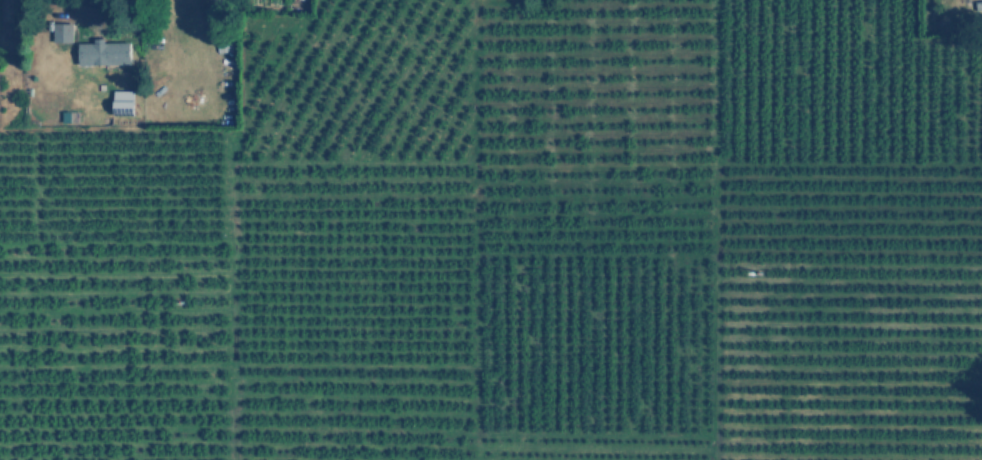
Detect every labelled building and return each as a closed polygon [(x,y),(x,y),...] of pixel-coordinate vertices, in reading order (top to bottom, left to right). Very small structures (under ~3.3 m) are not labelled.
[(70,41),(70,23),(50,23),(50,41),(70,41)] [(76,63),(127,62),(127,40),(104,41),(104,29),(88,30),(88,42),(75,42),(76,63)] [(135,89),(114,90),(115,112),(135,112),(135,89)]
